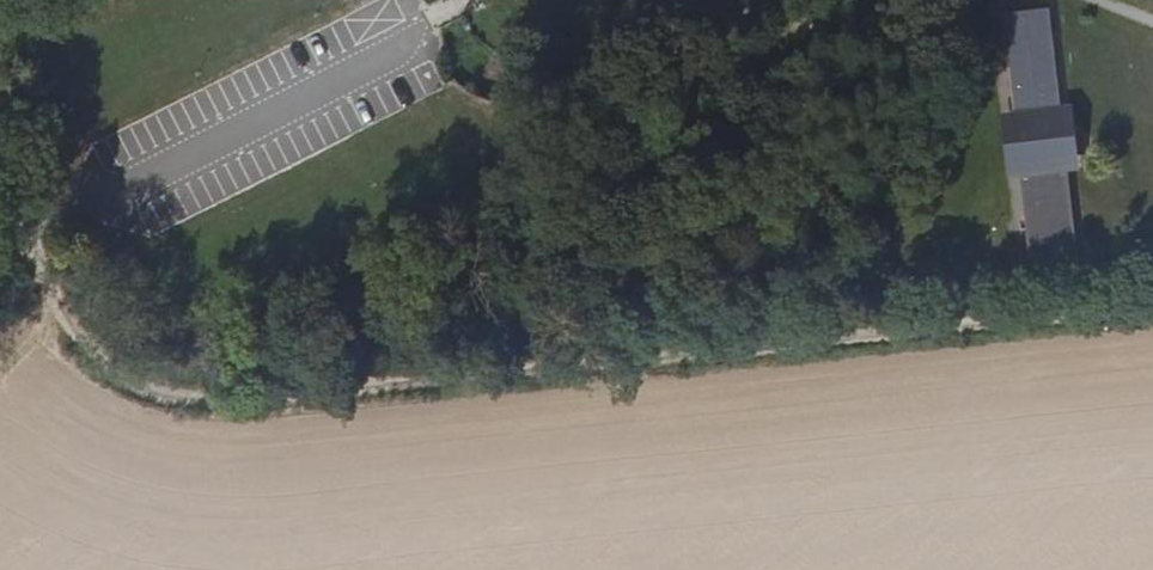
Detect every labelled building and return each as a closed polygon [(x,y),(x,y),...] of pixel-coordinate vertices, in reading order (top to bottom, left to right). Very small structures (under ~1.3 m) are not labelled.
[(1055,0),(1037,0),(1008,2),(1014,102),(1019,101),(1021,121),(1063,117),(1055,0)] [(1073,262),(1066,161),(1021,163),(1027,264),(1073,262)]
